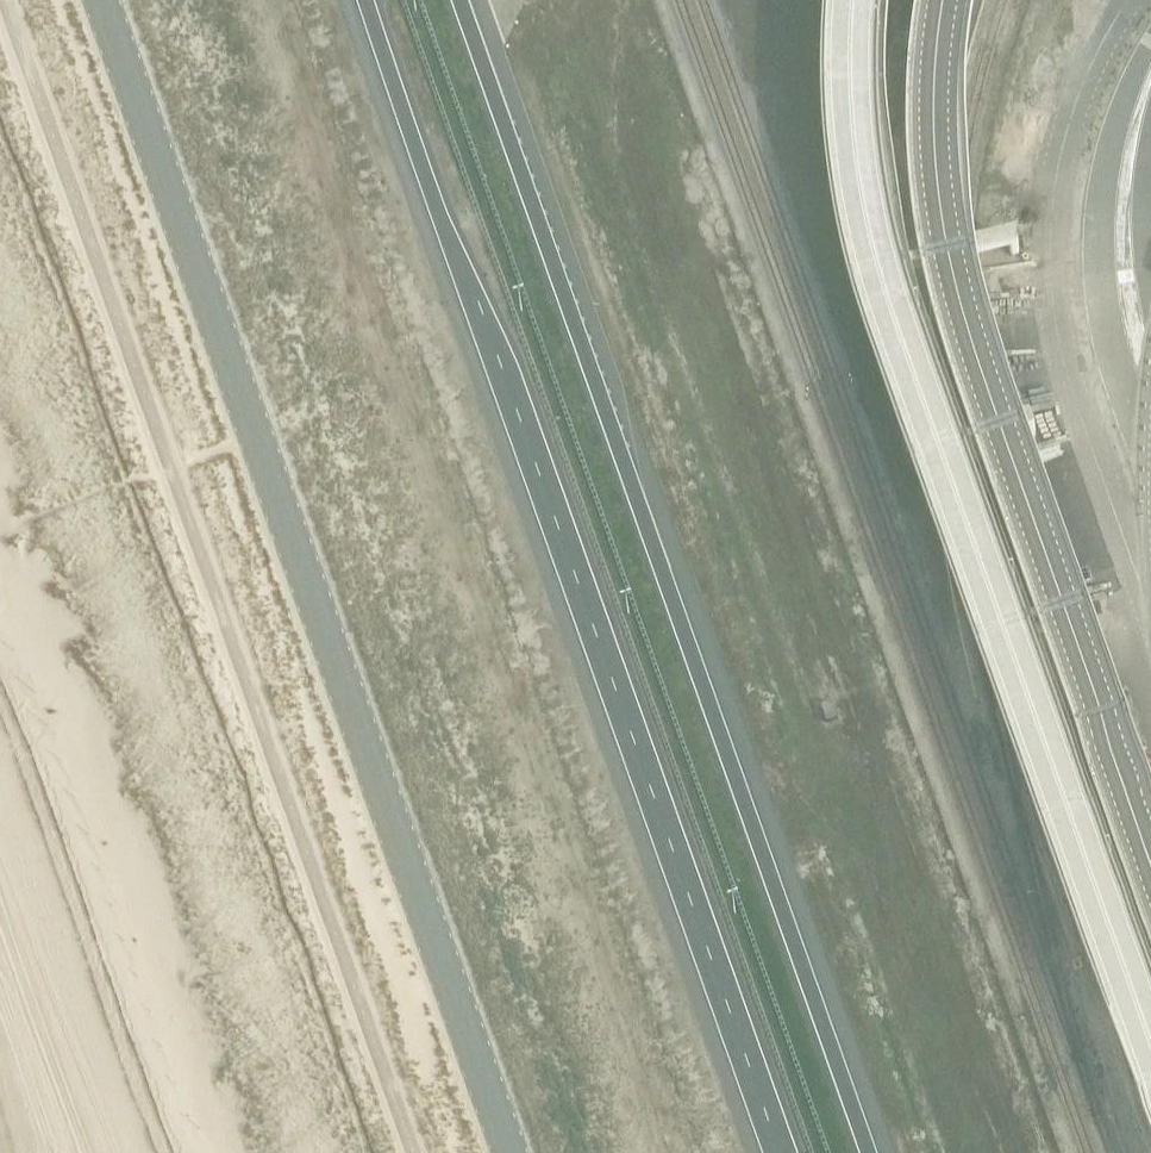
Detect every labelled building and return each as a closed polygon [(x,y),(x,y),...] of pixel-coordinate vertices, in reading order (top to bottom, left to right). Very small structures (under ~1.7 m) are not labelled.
[(837,719),(831,702),(820,706),(827,723),(837,719)]
